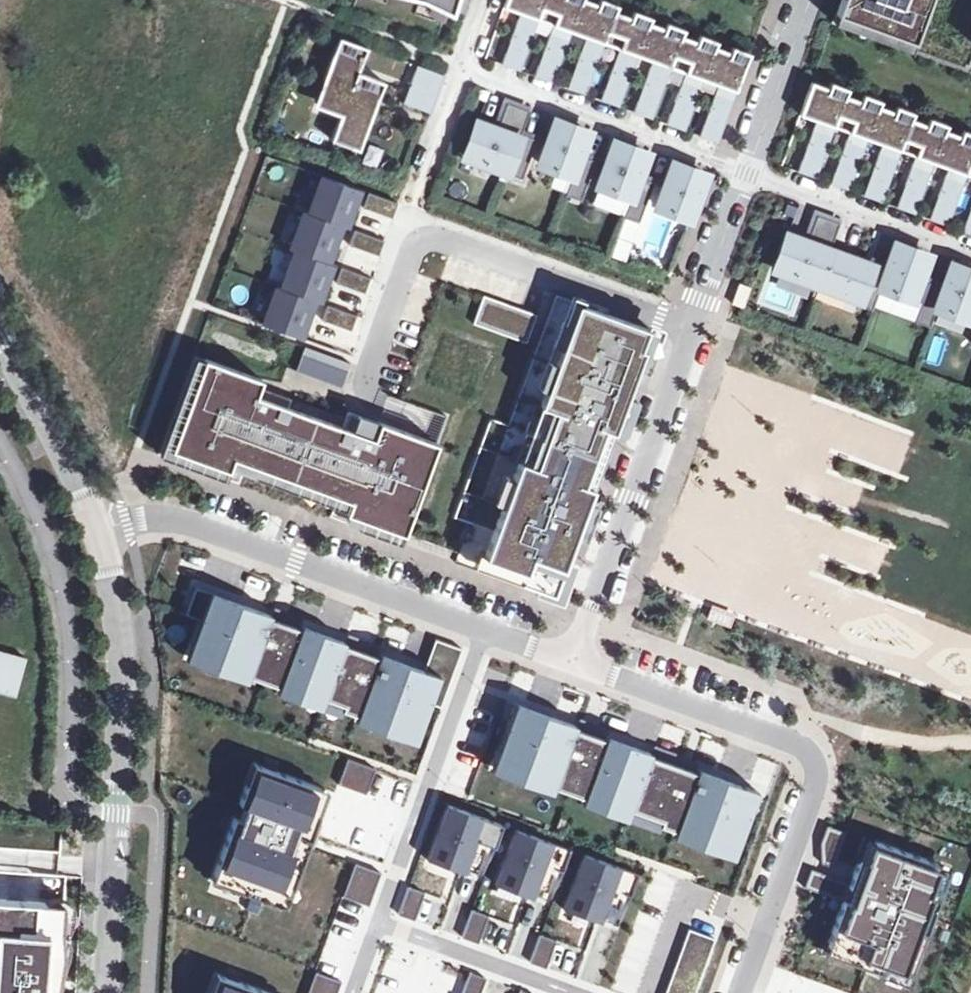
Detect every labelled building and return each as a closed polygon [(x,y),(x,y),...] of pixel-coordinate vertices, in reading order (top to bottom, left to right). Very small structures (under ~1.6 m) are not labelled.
[(451,15),(456,0),(424,0),(451,15)] [(505,6),(521,12),(502,64),(521,71),(540,19),(554,24),(535,76),(554,82),(572,31),(587,36),(569,88),(587,94),(605,43),(620,49),(601,100),(619,107),(638,55),(653,61),(635,112),(653,118),(671,67),(686,72),(668,123),(686,130),(705,79),(720,84),(701,135),(719,142),(751,53),(733,46),(730,52),(716,47),(718,40),(702,35),(700,40),(684,35),(686,29),(670,23),(668,29),(651,23),(653,17),(637,11),(635,17),(617,10),(619,5),(605,0),(600,0),(599,4),(588,0),(507,0),(505,6)] [(837,13),(834,22),(911,49),(968,72),(970,65),(970,0),(842,0),(837,13)] [(368,48),(342,38),(315,109),(342,118),(359,74),(368,48)] [(405,102),(431,112),(445,75),(419,65),(409,92),(405,102)] [(388,84),(359,74),(342,118),(333,144),(362,154),(388,84)] [(812,81),(800,114),(817,120),(799,171),(818,177),(836,128),(850,133),(832,182),(850,189),(868,138),(884,144),(865,195),(883,201),(902,150),(917,156),(899,207),(917,214),(935,162),(950,168),(932,219),(950,225),(968,175),(970,176),(970,132),(964,130),(962,134),(947,129),(949,124),(930,118),(929,123),(913,117),(915,112),(897,106),(895,110),(881,105),(883,100),(865,94),(863,99),(848,93),(849,88),(832,82),(830,88),(812,81)] [(466,156),(508,172),(521,134),(530,111),(507,103),(497,130),(478,123),(466,156)] [(541,164),(573,176),(580,155),(589,132),(557,121),(541,164)] [(507,174),(522,179),(536,139),(521,134),(508,172),(507,174)] [(632,197),(639,176),(647,153),(615,142),(600,186),(632,197)] [(566,195),(581,200),(595,161),(580,155),(573,176),(566,195)] [(659,207),(691,218),(706,174),(675,163),(659,207)] [(364,200),(397,213),(402,199),(330,172),(316,209),(355,224),(364,200)] [(625,215),(639,221),(654,182),(639,176),(632,197),(625,215)] [(350,238),(383,250),(388,236),(355,224),(316,209),(303,246),(306,247),(342,260),(350,238)] [(776,269),(818,284),(830,251),(840,223),(818,215),(808,243),(788,235),(776,269)] [(631,260),(639,222),(621,219),(613,256),(631,260)] [(881,288),(913,299),(928,255),(896,244),(888,268),(881,288)] [(340,276),(373,288),(378,273),(342,260),(306,247),(292,284),(296,285),(331,298),(340,276)] [(873,310),(881,288),(888,268),(873,262),(872,266),(830,251),(818,284),(860,299),(858,304),(873,310)] [(937,308),(957,315),(969,319),(970,314),(970,271),(953,264),(944,287),(937,308)] [(937,308),(944,287),(930,282),(915,321),(930,326),(937,308)] [(743,308),(750,288),(740,284),(733,305),(743,308)] [(330,313),(363,325),(368,311),(331,298),(296,285),(282,322),(321,336),(330,313)] [(539,310),(487,291),(476,318),(529,338),(539,310)] [(556,295),(509,425),(491,419),(455,518),(470,523),(456,563),(553,598),(562,572),(638,361),(650,329),(556,295)] [(355,355),(308,338),(300,362),(347,379),(355,355)] [(407,432),(379,422),(376,430),(259,387),(262,380),(228,367),(194,355),(158,455),(240,485),(243,476),(333,508),(329,517),(401,543),(437,443),(419,436),(407,432)] [(360,711),(418,732),(428,708),(429,703),(440,708),(451,680),(424,670),(413,666),(381,655),(379,657),(345,645),(346,642),(301,626),(300,628),(269,617),(270,615),(205,591),(196,588),(186,615),(200,620),(198,626),(190,649),(232,665),(231,669),(264,682),(266,677),(326,699),(325,704),(358,716),(360,711)] [(727,625),(731,612),(712,606),(707,619),(727,625)] [(462,649),(435,639),(424,670),(451,680),(462,649)] [(0,651),(0,696),(16,701),(28,659),(0,651)] [(678,826),(737,847),(747,821),(758,791),(738,784),(697,769),(696,772),(649,755),(650,752),(606,736),(605,739),(574,728),(575,725),(531,709),(515,703),(503,735),(494,760),(553,781),(551,786),(585,798),(586,793),(645,814),(643,819),(677,830),(678,826)] [(347,759),(343,769),(338,784),(366,794),(371,779),(375,769),(347,759)] [(252,787),(260,766),(254,763),(247,785),(252,787)] [(293,888),(306,854),(319,816),(312,813),(321,788),(260,766),(252,787),(247,785),(240,804),(246,806),(240,820),(235,818),(231,827),(214,874),(241,884),(239,891),(276,904),(283,884),(293,888)] [(329,790),(321,788),(312,813),(319,816),(329,790)] [(445,805),(427,857),(439,861),(464,870),(477,874),(495,823),(445,805)] [(822,863),(833,867),(846,832),(827,826),(821,843),(822,863)] [(533,894),(546,899),(564,849),(564,848),(514,830),(514,831),(496,881),(507,885),(533,894)] [(874,840),(866,837),(859,858),(866,861),(874,840)] [(931,885),(939,864),(874,840),(866,861),(859,858),(850,883),(811,869),(804,887),(842,901),(827,945),(852,954),(851,957),(884,969),(886,966),(911,975),(942,888),(931,885)] [(632,872),(582,854),(582,855),(564,905),(577,910),(600,918),(614,923),(632,873),(632,872)] [(380,873),(355,863),(352,871),(378,880),(380,873)] [(949,868),(939,864),(931,885),(942,888),(949,868)] [(352,871),(343,896),(368,906),(378,880),(352,871)] [(241,884),(214,874),(212,881),(239,891),(241,884)] [(293,888),(283,884),(276,904),(286,908),(293,888)] [(408,887),(407,891),(398,914),(414,920),(423,897),(424,893),(408,887)] [(488,916),(472,910),(470,914),(462,937),(478,943),(486,920),(488,916)] [(689,929),(668,986),(686,992),(695,992),(715,938),(689,929)] [(540,935),(538,939),(530,962),(546,968),(554,945),(556,940),(540,935)] [(308,992),(337,992),(341,981),(315,972),(308,992)] [(486,978),(470,972),(462,992),(480,992),(486,978)] [(217,975),(211,992),(217,992),(223,977),(217,975)] [(223,977),(217,992),(268,992),(223,977)]
